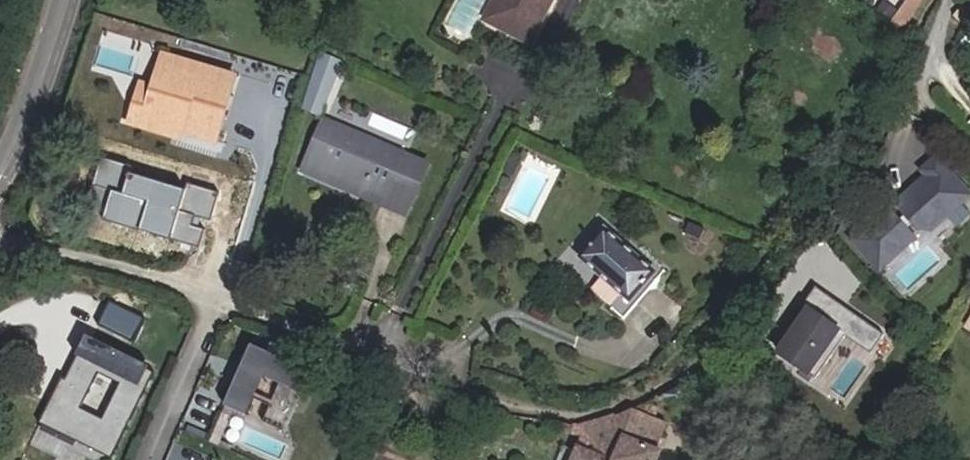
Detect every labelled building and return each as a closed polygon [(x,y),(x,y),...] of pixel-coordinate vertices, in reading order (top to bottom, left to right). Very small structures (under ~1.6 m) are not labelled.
[(486,17),(532,43),(552,0),(494,0),(486,17)] [(164,94),(175,62),(165,59),(155,91),(164,94)] [(336,62),(324,59),(313,100),(325,104),(336,62)] [(238,81),(175,62),(164,94),(155,91),(147,117),(177,126),(174,135),(217,149),(238,81)] [(171,145),(174,135),(177,126),(147,117),(155,91),(142,87),(128,131),(171,145)] [(423,164),(326,125),(309,167),(406,206),(423,164)] [(918,172),(923,178),(893,206),(893,219),(897,223),(890,230),(878,218),(850,244),(878,273),(912,241),(904,232),(911,225),(917,231),(929,232),(966,196),(962,191),(937,165),(932,160),(918,172)] [(702,230),(691,225),(687,233),(698,238),(702,230)] [(579,257),(629,300),(655,269),(606,228),(579,257)] [(856,346),(869,327),(815,290),(802,310),(808,314),(787,344),(778,356),(816,382),(845,339),(856,346)] [(151,308),(117,291),(111,303),(145,320),(151,308)] [(133,343),(145,320),(111,303),(99,326),(133,343)] [(808,314),(802,310),(781,341),(787,344),(808,314)] [(885,338),(869,327),(856,346),(872,357),(885,338)] [(112,455),(153,374),(91,343),(50,423),(112,455)] [(285,433),(311,372),(253,346),(243,369),(247,370),(263,377),(279,384),(262,423),(285,433)] [(256,393),(263,377),(247,370),(243,369),(236,384),(256,393)] [(50,384),(46,383),(38,401),(41,403),(50,384)] [(246,416),(256,393),(236,384),(234,384),(224,406),(246,416)] [(561,423),(558,434),(586,436),(576,459),(659,459),(663,450),(658,447),(669,422),(656,416),(662,408),(647,401),(613,415),(595,422),(579,424),(561,423)]
